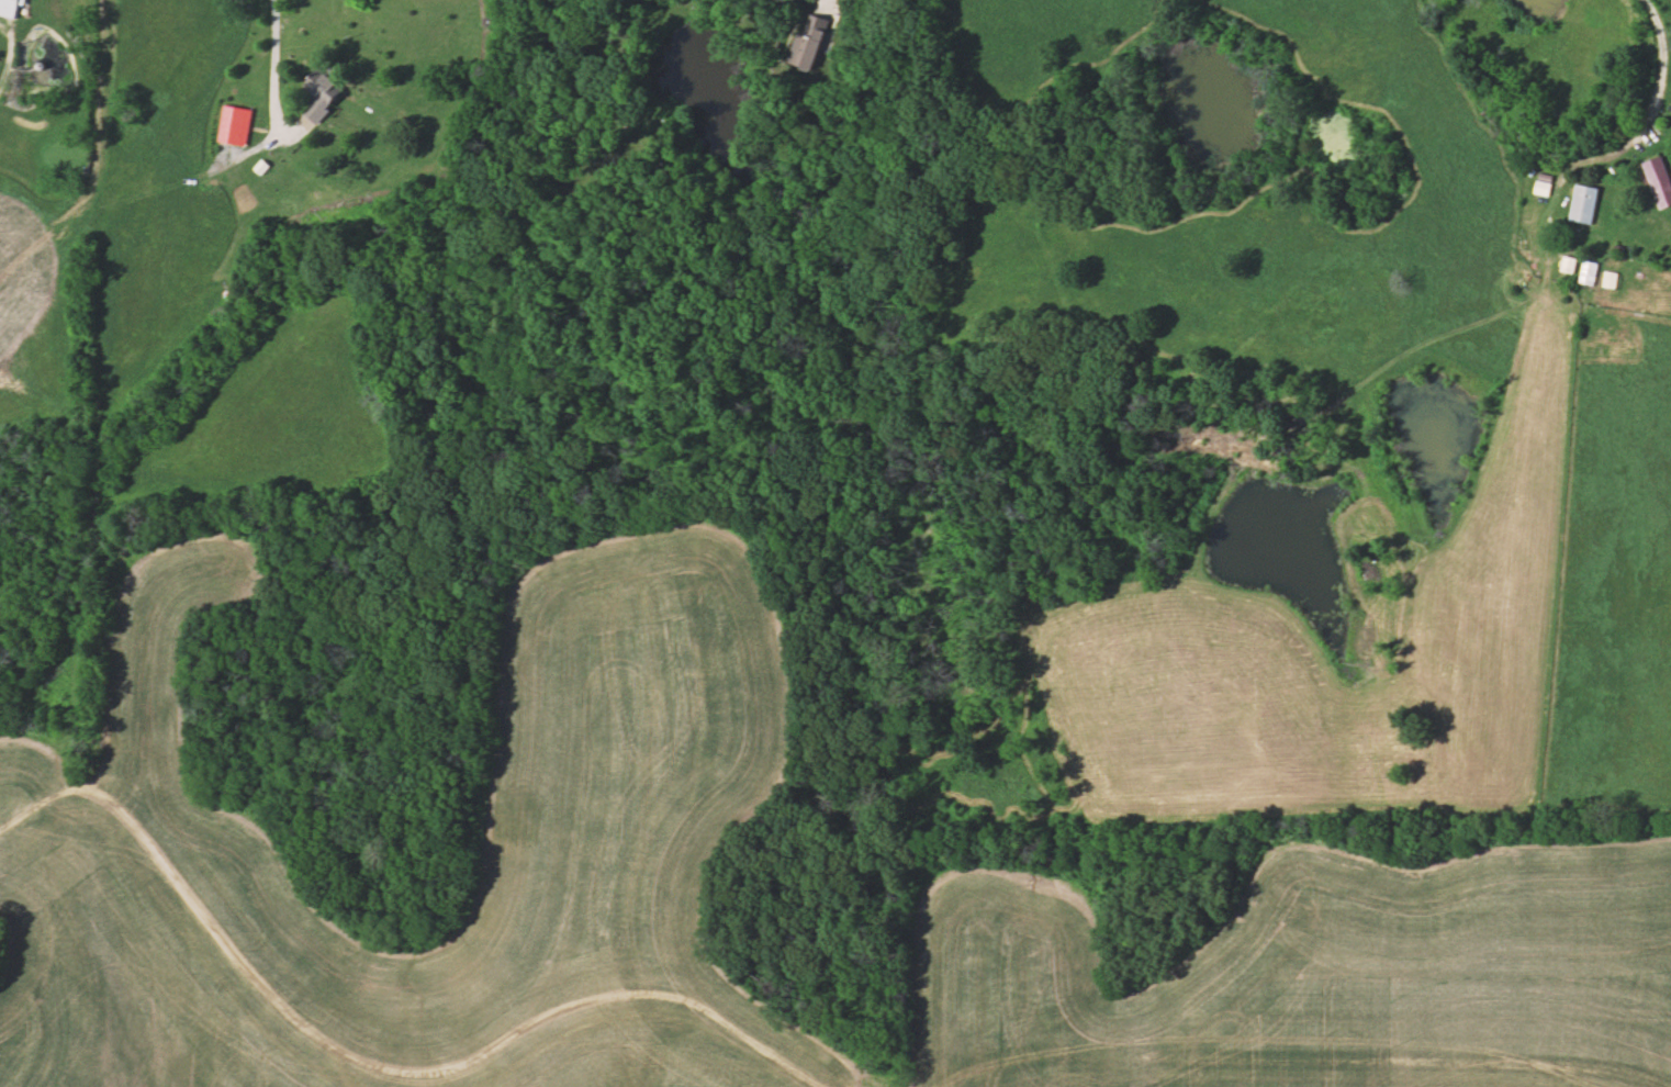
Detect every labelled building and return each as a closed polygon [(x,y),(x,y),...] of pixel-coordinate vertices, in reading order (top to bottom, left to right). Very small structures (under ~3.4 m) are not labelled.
[(19,21),(25,0),(0,0),(0,15),(19,21)] [(818,70),(830,20),(806,14),(794,64),(818,70)] [(306,114),(322,126),(348,89),(320,70),(307,89),(318,97),(306,114)] [(221,143),(249,147),(253,110),(225,107),(221,143)] [(1663,157),(1643,164),(1660,211),(1670,207),(1670,179),(1663,157)] [(1552,181),(1539,178),(1534,195),(1548,198),(1552,181)] [(1600,190),(1577,185),(1569,222),(1593,227),(1600,190)] [(1580,284),(1594,287),(1598,265),(1584,263),(1580,284)]
